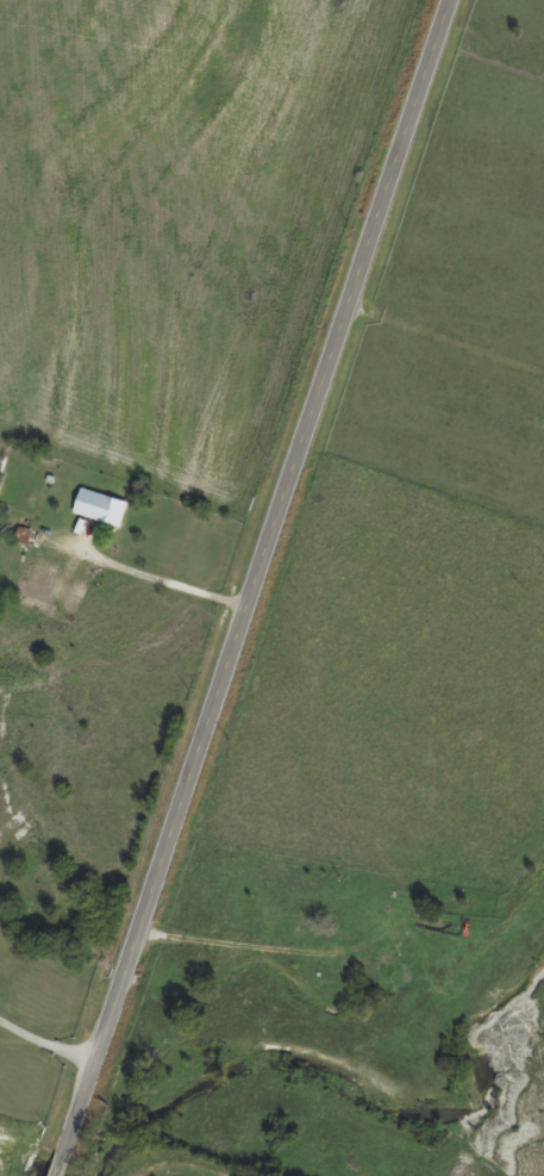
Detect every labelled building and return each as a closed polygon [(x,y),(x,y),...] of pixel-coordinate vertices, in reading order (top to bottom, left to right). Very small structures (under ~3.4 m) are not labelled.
[(125,502),(77,486),(69,512),(117,527),(125,502)]
